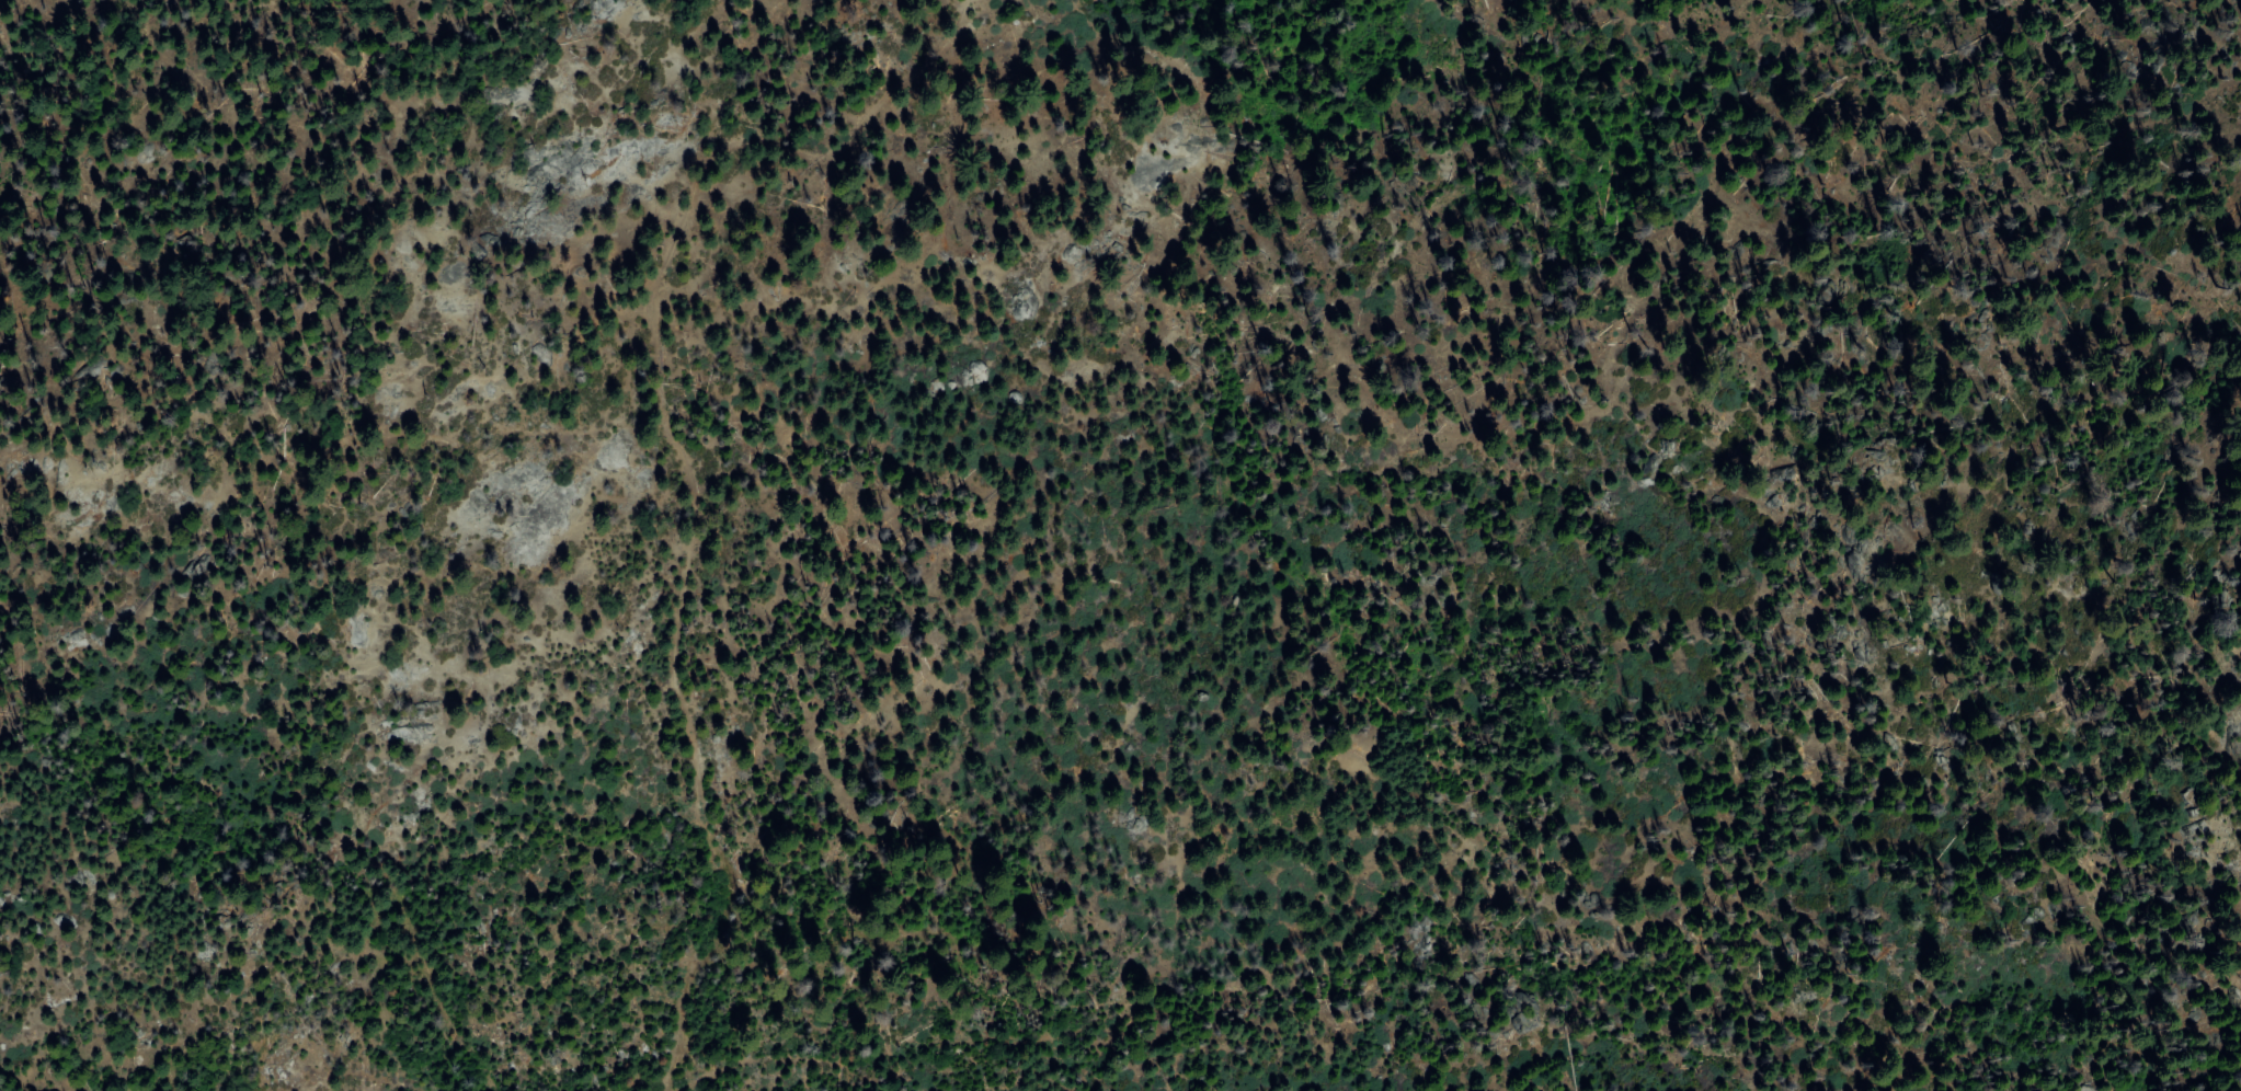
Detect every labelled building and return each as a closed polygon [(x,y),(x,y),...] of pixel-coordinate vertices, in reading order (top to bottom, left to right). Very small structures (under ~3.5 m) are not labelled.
[(2039,922),(2043,938),(2058,934),(2054,918),(2039,922)]
